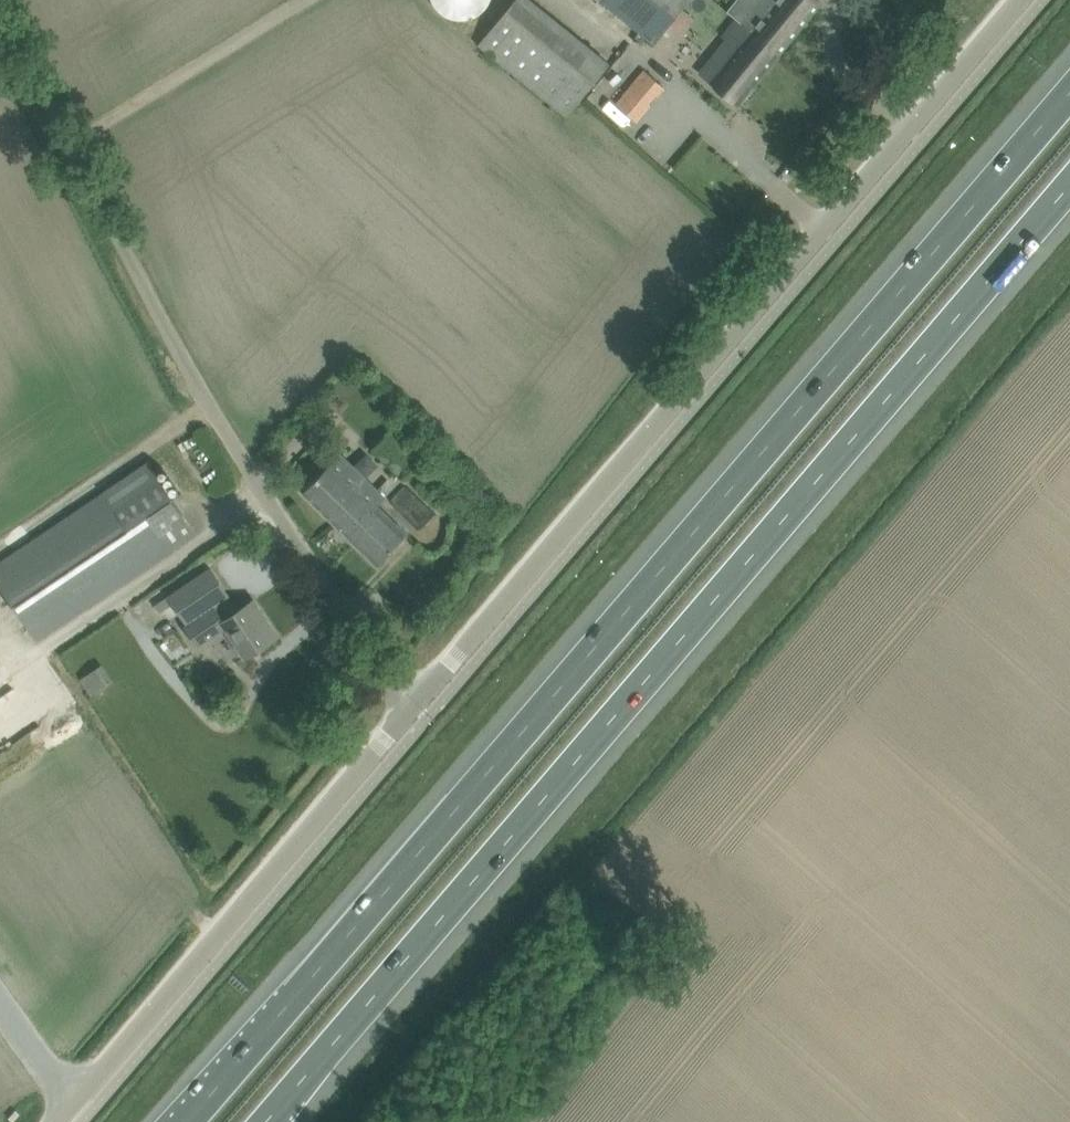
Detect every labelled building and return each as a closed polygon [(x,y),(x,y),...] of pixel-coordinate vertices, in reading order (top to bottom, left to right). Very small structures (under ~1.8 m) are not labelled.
[(434,3),(437,8),(441,12),(445,15),(450,17),(456,19),(461,19),(467,19),(472,17),(477,15),(482,12),(486,8),(489,3),(490,0),(432,0),(434,3)] [(617,62),(538,0),(518,0),(480,47),(571,118),(610,69),(622,78),(641,54),(630,45),(617,62)] [(652,43),(686,0),(599,0),(652,43)] [(726,11),(735,19),(778,54),(821,2),(818,0),(736,0),(726,11)] [(710,81),(721,89),(738,103),(778,54),(735,19),(721,35),(727,40),(713,56),(724,65),(710,81)] [(644,70),(615,103),(637,122),(653,104),(650,102),(661,90),(663,91),(665,88),(644,70)] [(377,505),(385,497),(340,453),(302,491),(377,564),(406,533),(377,505)] [(153,563),(171,550),(195,533),(148,462),(124,479),(0,562),(0,585),(37,640),(153,563)] [(210,567),(192,579),(169,595),(187,623),(183,626),(198,647),(228,627),(247,656),(277,636),(266,620),(261,623),(249,603),(238,611),(228,596),(229,595),(210,567)] [(93,693),(115,680),(106,664),(84,677),(93,693)]
